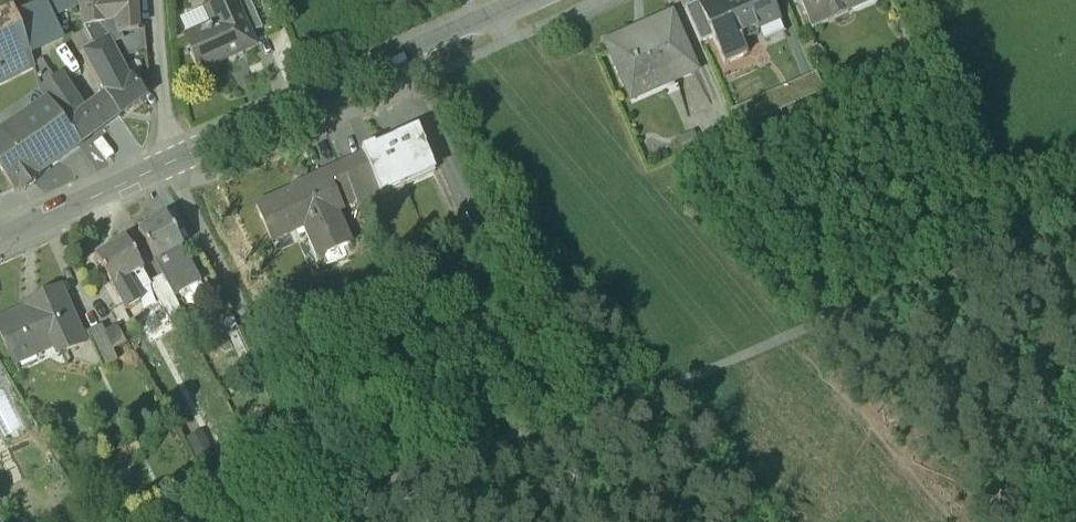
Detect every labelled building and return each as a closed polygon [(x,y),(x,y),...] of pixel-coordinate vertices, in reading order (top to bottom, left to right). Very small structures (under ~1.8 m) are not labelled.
[(79,15),(80,15),(84,41),(107,32),(105,10),(103,0),(77,0),(79,15)] [(126,8),(135,7),(135,0),(126,0),(126,8)] [(244,0),(227,0),(231,9),(233,8),(249,45),(261,40),(244,0)] [(762,0),(739,0),(740,2),(717,12),(724,28),(704,37),(710,51),(722,77),(744,67),(737,51),(776,33),(762,0)] [(810,42),(879,11),(874,0),(792,0),(810,42)] [(714,6),(694,15),(704,37),(724,28),(717,12),(714,6)] [(126,8),(105,10),(107,32),(110,55),(123,49),(122,46),(135,40),(137,39),(135,7),(126,8)] [(231,9),(209,18),(218,37),(210,41),(210,40),(201,43),(201,44),(187,51),(200,81),(254,57),(249,45),(233,8),(231,9)] [(15,24),(27,54),(59,43),(44,10),(15,24)] [(694,15),(682,20),(697,56),(710,51),(704,37),(694,15)] [(0,22),(0,72),(28,59),(27,54),(15,24),(13,16),(0,22)] [(668,26),(605,55),(629,109),(693,81),(668,26)] [(107,32),(84,41),(92,55),(99,68),(114,63),(110,55),(107,32)] [(135,40),(122,46),(123,49),(125,53),(138,48),(135,40)] [(99,68),(92,55),(81,62),(106,107),(116,100),(99,68)] [(56,62),(34,78),(41,98),(62,86),(67,83),(56,62)] [(0,77),(0,84),(3,90),(32,75),(28,63),(0,77)] [(130,88),(128,89),(114,63),(99,68),(116,100),(127,118),(142,106),(130,88)] [(106,107),(85,120),(62,86),(41,98),(47,106),(79,152),(117,124),(106,107)] [(116,100),(106,107),(117,124),(127,118),(116,100)] [(78,153),(48,110),(16,132),(47,175),(78,153)] [(741,113),(732,117),(739,133),(748,130),(741,113)] [(0,143),(0,178),(14,198),(20,194),(23,198),(35,190),(32,185),(47,175),(16,132),(0,143)] [(360,159),(361,162),(379,203),(434,180),(416,138),(373,156),(372,154),(360,159)] [(691,139),(671,147),(679,167),(700,159),(691,139)] [(379,203),(361,162),(324,177),(342,219),(379,203)] [(342,219),(324,177),(287,193),(289,198),(254,213),(271,251),(308,236),(321,267),(352,254),(338,220),(342,219)] [(166,224),(138,240),(155,270),(182,255),(166,224)] [(125,247),(94,264),(112,295),(125,318),(140,309),(134,299),(148,291),(141,278),(143,278),(125,247)] [(182,255),(155,270),(174,304),(174,305),(202,289),(182,255)] [(162,283),(148,291),(159,310),(174,304),(162,283)] [(35,307),(37,311),(0,327),(0,341),(18,380),(20,379),(17,370),(56,353),(60,361),(83,351),(59,296),(35,307)] [(116,368),(100,333),(85,340),(101,375),(116,368)] [(202,469),(218,464),(208,434),(192,440),(202,469)] [(259,437),(245,444),(251,456),(265,449),(259,437)] [(366,506),(357,504),(356,517),(364,519),(366,506)]
